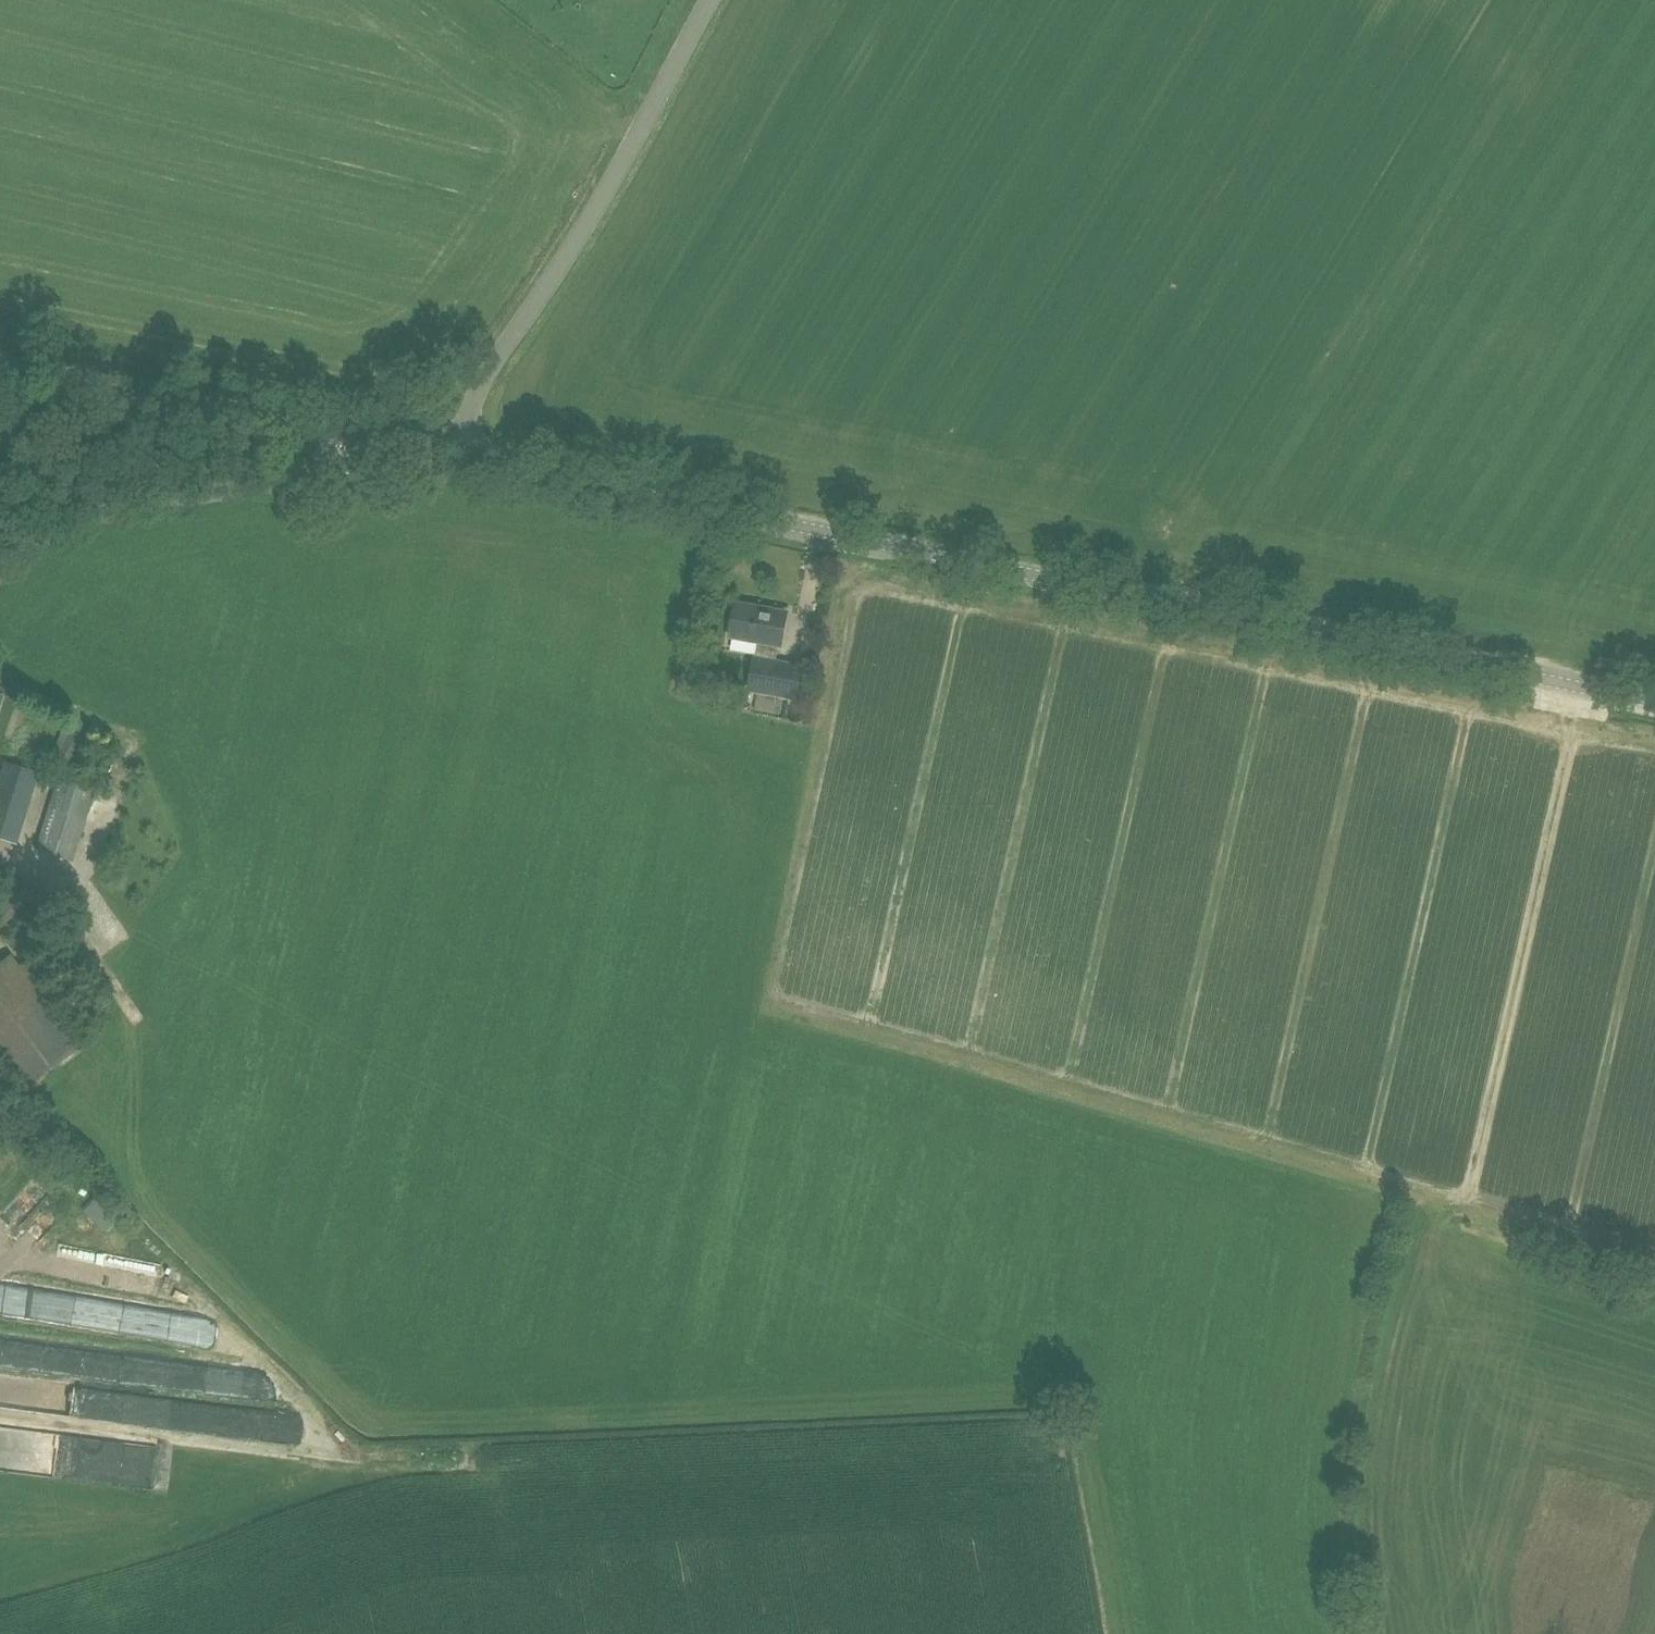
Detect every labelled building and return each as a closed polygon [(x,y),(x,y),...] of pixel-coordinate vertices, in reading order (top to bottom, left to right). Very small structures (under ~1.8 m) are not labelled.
[(796,697),(802,664),(775,659),(778,644),(781,644),(787,610),(736,602),(730,636),(759,641),(756,656),(755,655),(749,689),(796,697)] [(792,611),(783,643),(804,648),(812,616),(792,611)] [(68,765),(85,724),(68,717),(51,757),(68,765)] [(38,772),(5,761),(0,776),(0,837),(15,842),(38,772)] [(71,860),(93,789),(58,778),(36,849),(71,860)] [(128,866),(133,850),(119,846),(115,861),(128,866)] [(0,901),(0,936),(0,937),(27,913),(26,913),(41,899),(24,879),(0,901)] [(15,1220),(45,1200),(36,1188),(7,1209),(15,1220)] [(95,1290),(200,1308),(202,1293),(181,1290),(184,1270),(112,1257),(110,1269),(99,1268),(95,1290)] [(262,1389),(261,1372),(242,1373),(243,1391),(262,1389)]
